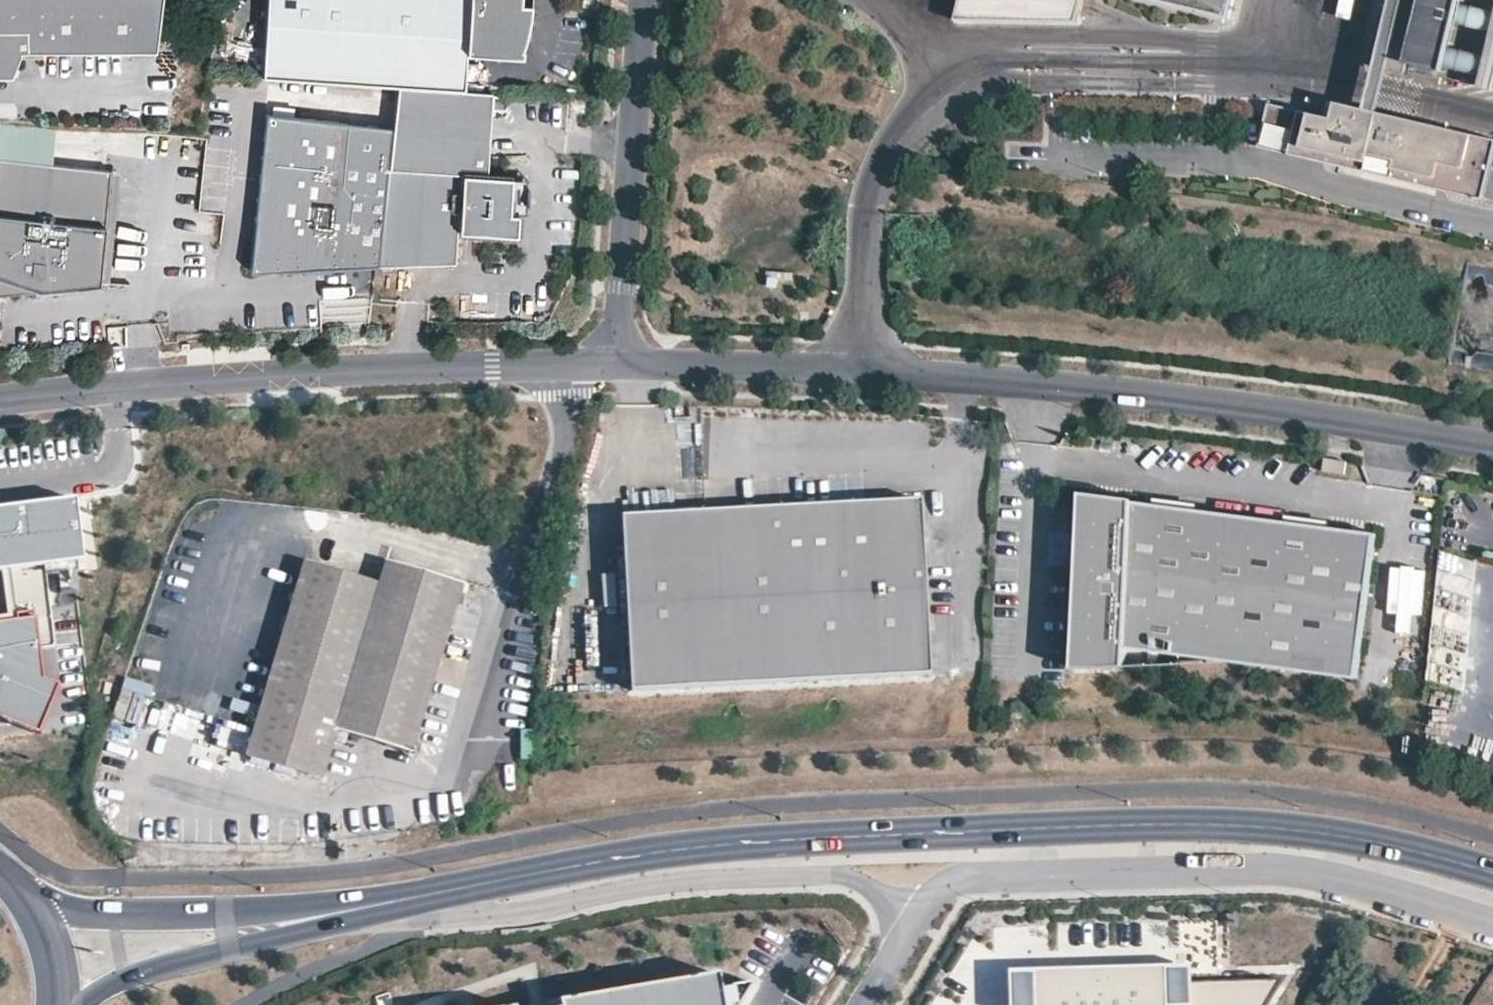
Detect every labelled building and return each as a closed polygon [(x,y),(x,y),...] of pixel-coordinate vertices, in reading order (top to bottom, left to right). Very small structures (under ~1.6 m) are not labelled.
[(157,0),(0,0),(0,74),(2,74),(10,59),(13,54),(37,57),(120,69),(147,72),(157,0)] [(524,8),(514,7),(514,0),(262,0),(257,75),(395,84),(461,88),(464,51),(518,55),(519,47),(517,47),(519,43),(521,36),(522,32),(523,28),(524,23),(524,19),(524,13),(524,8)] [(955,17),(1073,18),(1077,0),(959,0),(955,17)] [(1226,18),(1230,0),(1149,0),(1226,18)] [(1372,68),(1401,75),(1404,62),(1411,36),(1415,18),(1419,0),(1388,0),(1372,68)] [(1451,0),(1419,0),(1415,18),(1492,37),(1492,10),(1451,0)] [(1411,36),(1404,62),(1492,83),(1492,56),(1411,36)] [(37,63),(37,57),(13,54),(10,59),(37,63)] [(147,72),(120,69),(119,75),(146,78),(147,72)] [(390,127),(375,266),(453,262),(455,229),(514,233),(515,212),(507,211),(509,176),(485,175),(490,90),(461,88),(395,84),(390,127)] [(1433,180),(1445,130),(1334,103),(1330,119),(1354,125),(1347,155),(1365,159),(1361,173),(1413,185),(1416,175),(1433,180)] [(1347,155),(1354,125),(1330,119),(1266,104),(1255,147),(1361,173),(1365,159),(1347,155)] [(248,272),(375,266),(390,127),(265,114),(248,272)] [(1492,146),(1492,141),(1445,130),(1433,180),(1416,175),(1413,185),(1480,201),(1492,146)] [(0,159),(0,293),(101,283),(112,170),(0,159)] [(122,171),(112,170),(101,283),(99,290),(110,291),(122,171)] [(0,499),(0,710),(32,723),(56,675),(38,670),(38,635),(52,632),(44,559),(81,551),(76,491),(0,499)] [(1357,680),(1372,534),(1080,495),(1076,555),(1082,555),(1074,590),(1069,669),(1123,667),(1123,653),(1226,665),(1357,680)] [(925,673),(916,500),(616,516),(626,689),(925,673)] [(1074,590),(1082,555),(1076,555),(1074,590)] [(378,584),(304,562),(245,759),(323,782),(338,734),(413,757),(464,586),(463,585),(385,562),(378,584)] [(1226,665),(1123,653),(1123,667),(1226,665)] [(1033,1004),(1264,1004),(1280,980),(1192,984),(1191,969),(1037,973),(1036,1001),(1033,1004)] [(756,985),(728,992),(724,975),(561,1003),(562,1004),(743,1004),(756,985)]
